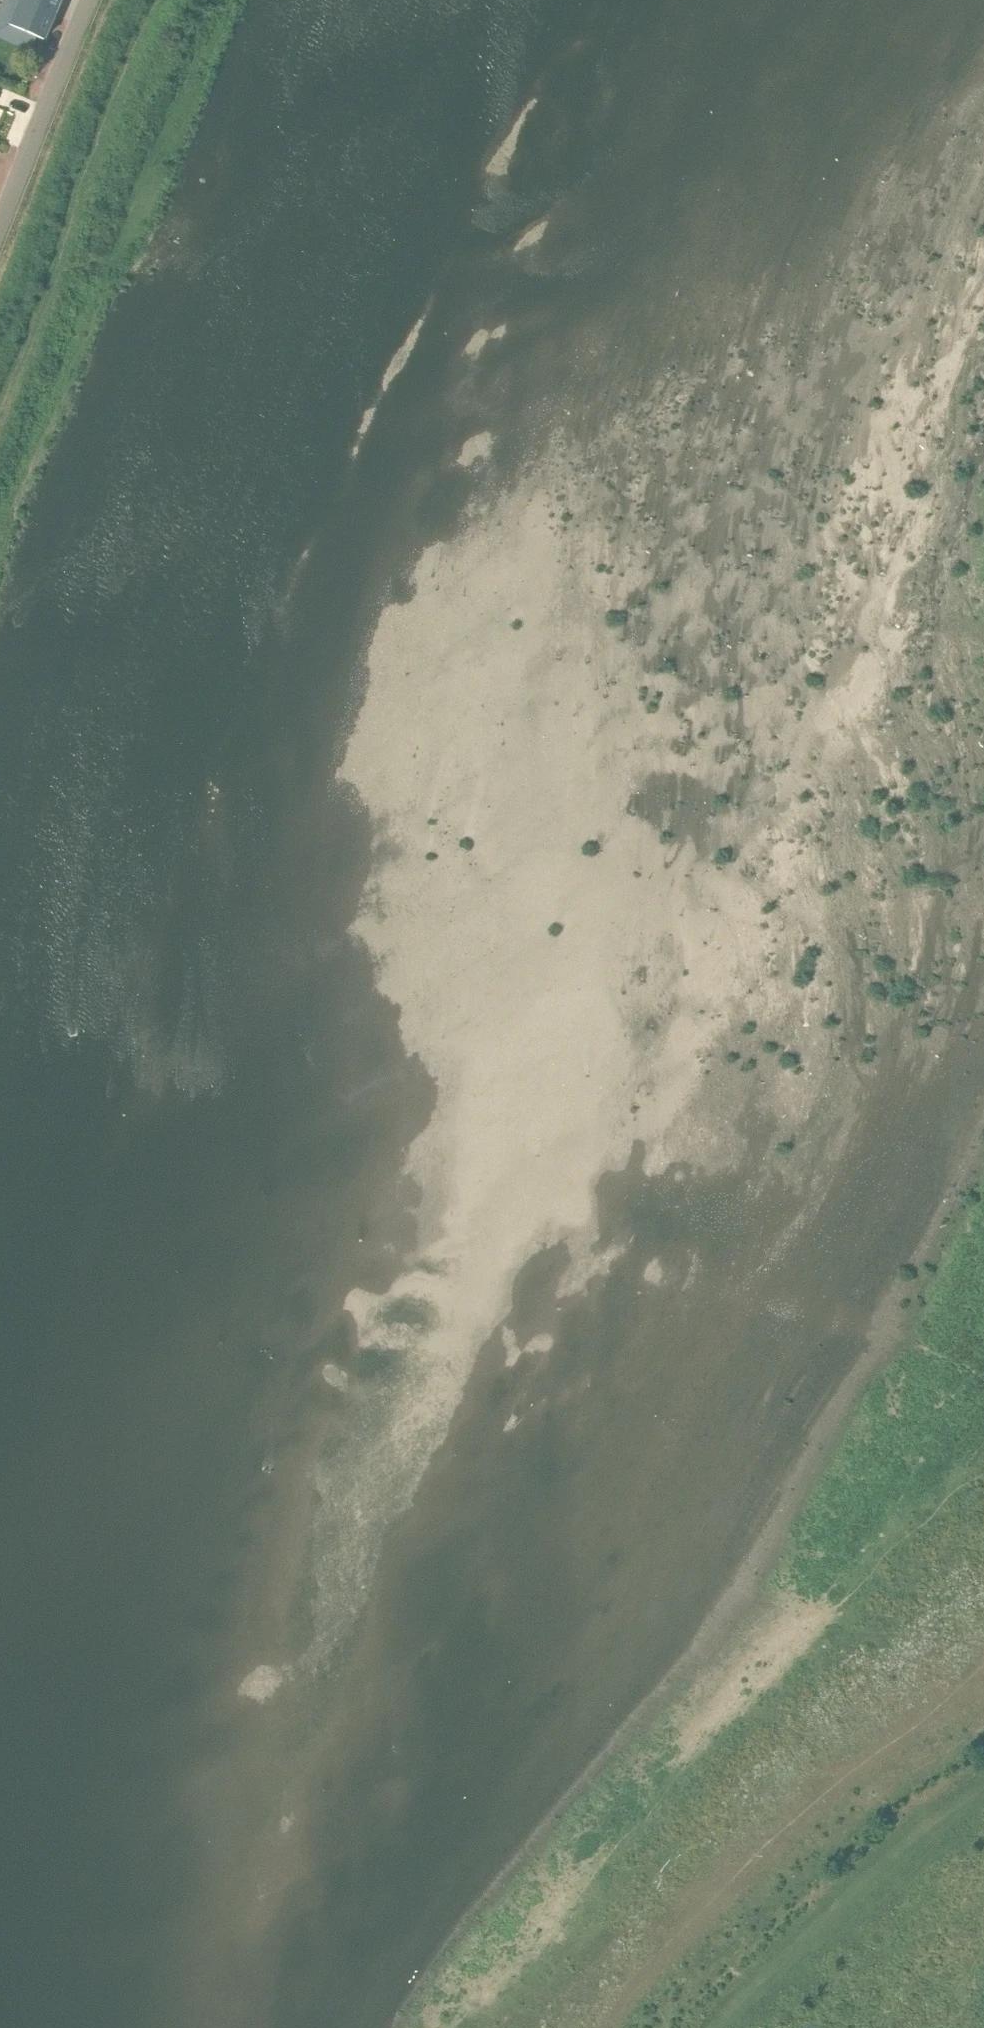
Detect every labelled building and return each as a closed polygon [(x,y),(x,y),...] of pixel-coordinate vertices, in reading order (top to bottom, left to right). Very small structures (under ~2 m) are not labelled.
[(0,4),(0,41),(27,53),(33,38),(41,41),(51,17),(13,0),(2,0),(0,4)] [(17,1),(51,17),(58,0),(17,0),(17,1)]
